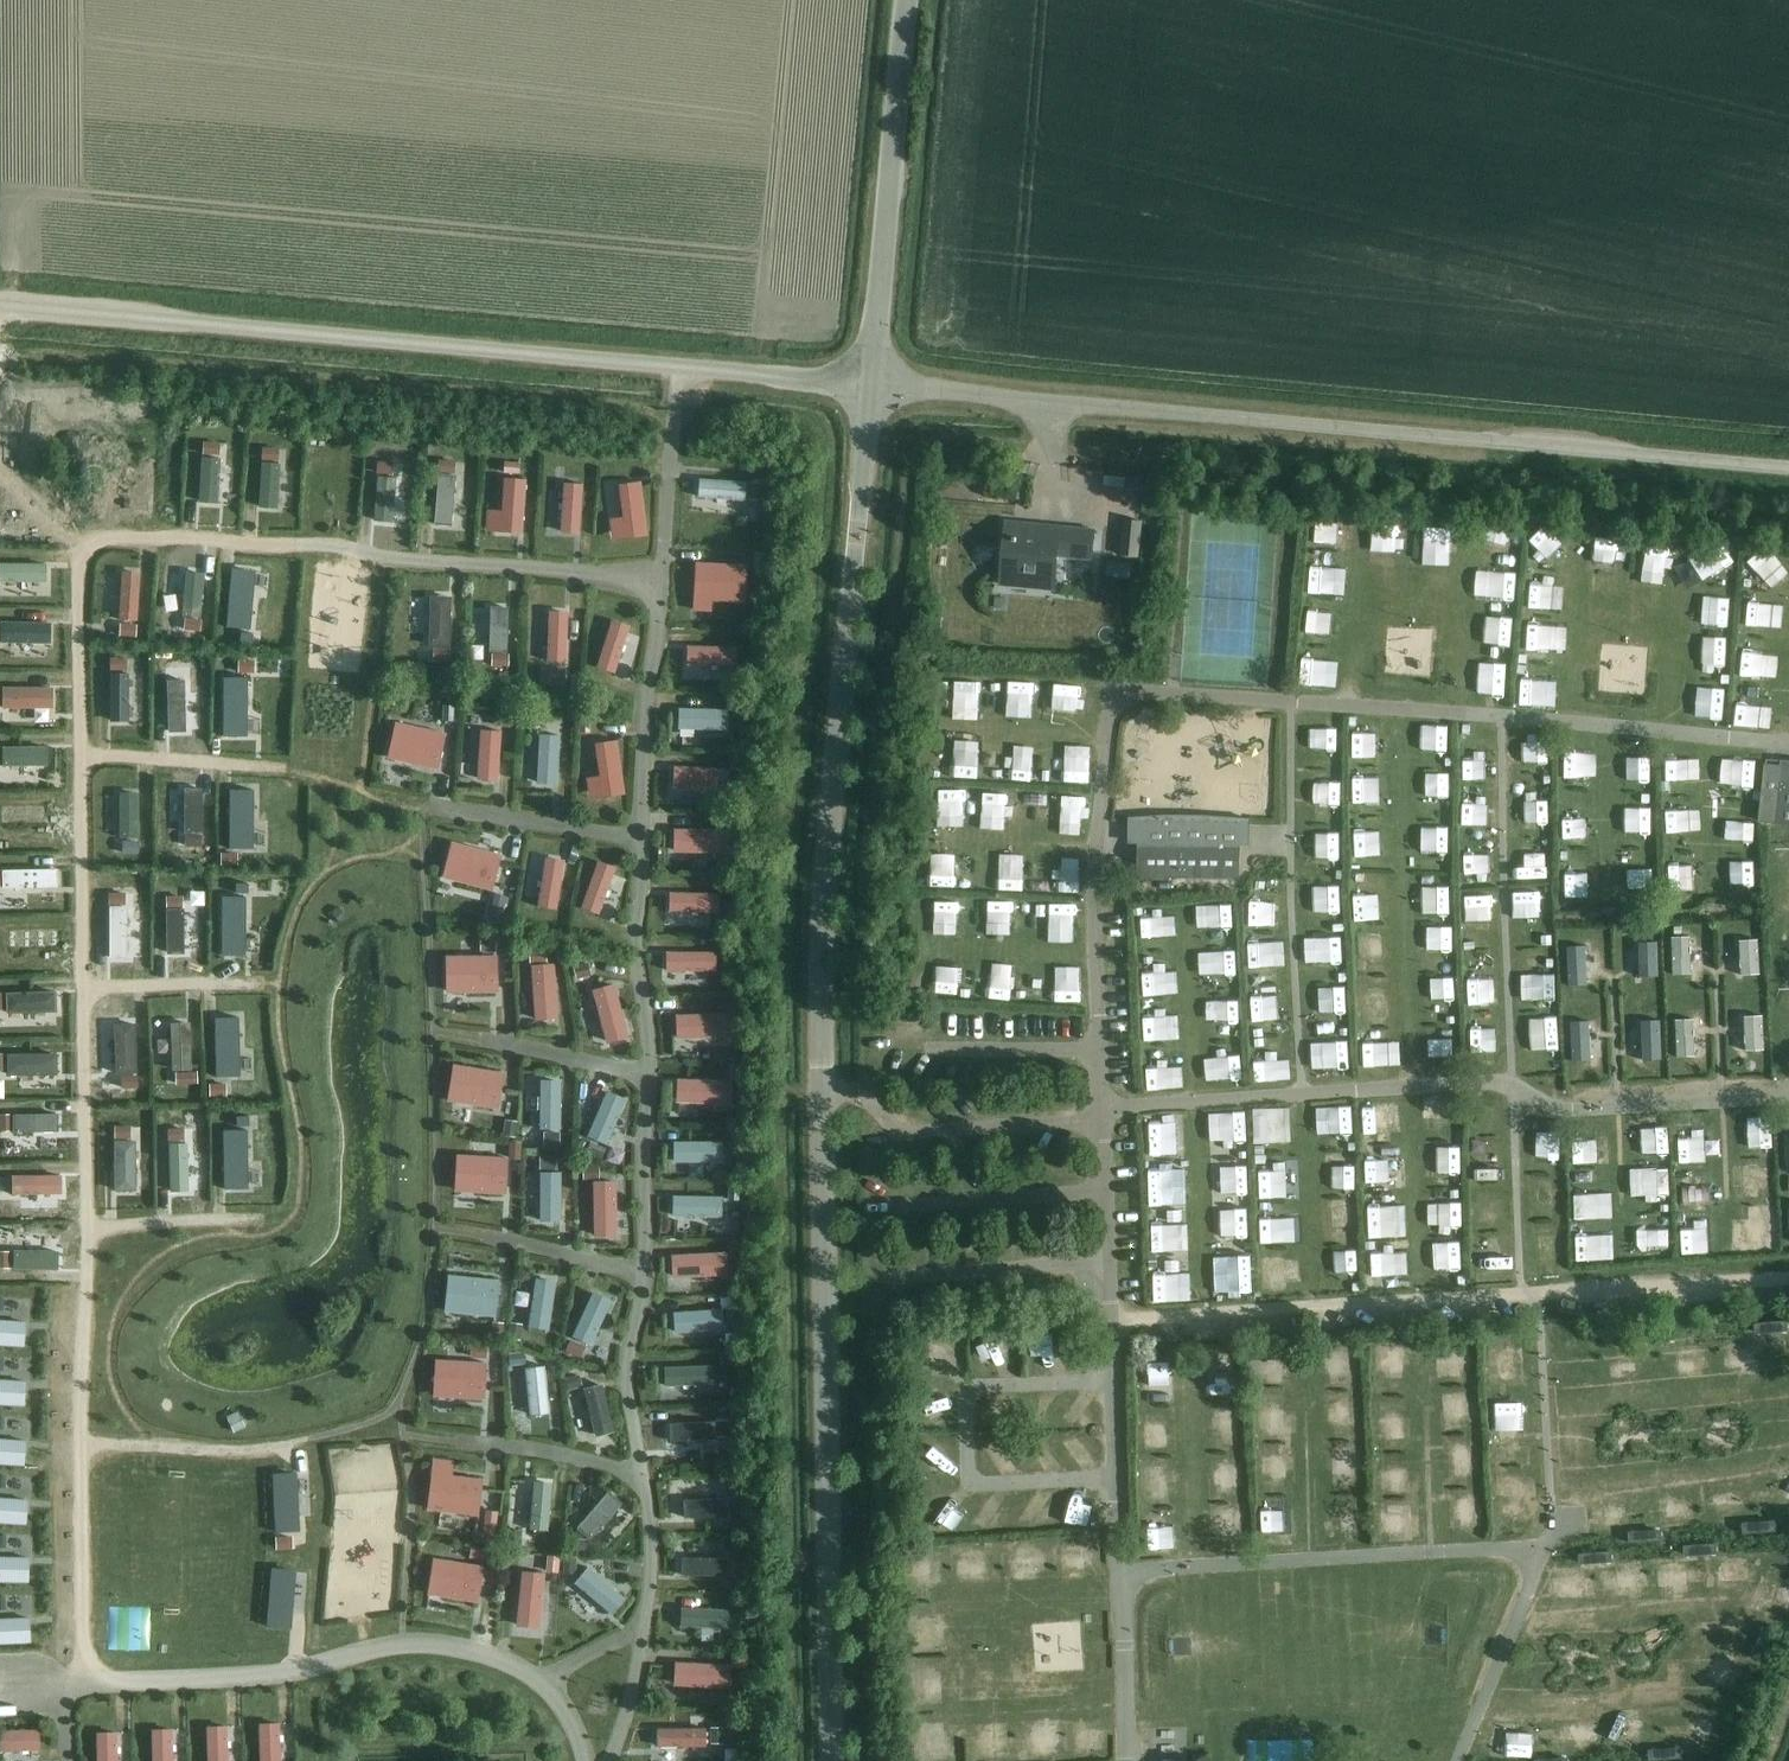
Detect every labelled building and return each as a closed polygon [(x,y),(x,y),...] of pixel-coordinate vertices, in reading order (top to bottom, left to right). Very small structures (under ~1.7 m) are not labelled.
[(221,455),(201,454),(198,500),(218,501),(221,455)] [(281,462),(261,461),(259,506),(278,507),(281,462)] [(455,474),(437,472),(434,522),(451,523),(455,474)] [(396,475),(377,474),(374,519),(392,521),(396,475)] [(522,532),(526,476),(503,475),(501,508),(486,507),(484,529),(522,532)] [(651,533),(642,477),(619,481),(624,515),(612,517),(615,539),(651,533)] [(747,499),(748,479),(700,477),(698,496),(747,499)] [(584,482),(564,481),(560,530),(580,532),(584,482)] [(1401,524),(1400,499),(1375,500),(1376,525),(1401,524)] [(1331,533),(1333,504),(1312,503),(1310,532),(1331,533)] [(1440,541),(1442,517),(1420,515),(1419,540),(1440,541)] [(1492,540),(1491,556),(1506,557),(1508,517),(1485,516),(1484,539),(1492,540)] [(1091,559),(1094,530),(1006,522),(1001,570),(1014,572),(1012,586),(1035,588),(1037,573),(1056,575),(1058,556),(1091,559)] [(1554,550),(1556,526),(1530,524),(1528,548),(1554,550)] [(1593,525),(1592,546),(1617,547),(1618,526),(1593,525)] [(1637,558),(1659,559),(1660,537),(1638,536),(1637,558)] [(1699,564),(1723,564),(1724,543),(1700,542),(1699,564)] [(1327,572),(1323,546),(1305,549),(1309,575),(1327,572)] [(1763,572),(1764,548),(1745,547),(1743,571),(1763,572)] [(1373,579),(1395,578),(1394,552),(1372,552),(1373,579)] [(1434,583),(1434,559),(1417,559),(1417,583),(1434,583)] [(45,561),(0,560),(0,579),(45,580),(45,561)] [(747,600),(748,561),(696,560),(694,608),(712,609),(713,599),(747,600)] [(250,625),(254,566),(229,564),(224,623),(250,625)] [(1486,590),(1505,589),(1504,564),(1485,565),(1486,590)] [(1525,588),(1543,589),(1544,567),(1526,566),(1525,588)] [(137,617),(140,568),(120,567),(117,616),(137,617)] [(199,615),(203,569),(186,567),(182,614),(199,615)] [(1634,602),(1653,602),(1653,578),(1634,578),(1634,602)] [(1698,608),(1718,609),(1720,584),(1699,583),(1698,608)] [(451,644),(451,592),(429,591),(428,644),(451,644)] [(1742,610),(1762,611),(1763,592),(1744,591),(1742,610)] [(1303,593),(1301,616),(1320,617),(1321,594),(1303,593)] [(509,650),(510,605),(490,605),(489,649),(509,650)] [(568,660),(570,609),(549,608),(547,659),(568,660)] [(1522,613),(1521,638),(1539,639),(1540,614),(1522,613)] [(614,672),(630,624),(612,618),(596,666),(614,672)] [(50,619),(0,619),(0,641),(49,641),(50,619)] [(1629,646),(1648,647),(1650,626),(1631,625),(1629,646)] [(1694,656),(1715,657),(1717,633),(1696,631),(1694,656)] [(1738,661),(1755,661),(1755,638),(1738,638),(1738,661)] [(738,664),(737,643),(688,644),(688,664),(738,664)] [(1361,667),(1396,669),(1397,646),(1362,644),(1361,667)] [(1477,683),(1492,671),(1484,662),(1469,674),(1477,683)] [(1605,664),(1581,665),(1581,681),(1606,680),(1605,664)] [(1026,703),(1028,668),(1008,667),(1006,702),(1026,703)] [(1628,696),(1647,696),(1647,668),(1628,668),(1628,696)] [(965,669),(947,669),(947,701),(965,701),(965,669)] [(127,672),(107,672),(108,719),(128,719),(127,672)] [(1683,674),(1682,697),(1716,699),(1718,676),(1683,674)] [(247,675),(222,675),(222,733),(247,733),(247,675)] [(1071,675),(1047,676),(1048,689),(1072,687),(1071,675)] [(184,677),(166,678),(167,729),(186,729),(184,677)] [(52,706),(52,684),(1,685),(1,706),(52,706)] [(729,726),(729,706),(677,706),(677,726),(729,726)] [(1374,740),(1374,716),(1362,716),(1362,740),(1374,740)] [(436,767),(444,731),(396,720),(388,756),(436,767)] [(498,780),(502,729),(480,728),(477,779),(498,780)] [(1536,728),(1524,728),(1524,752),(1536,752),(1536,728)] [(562,734),(539,731),(535,781),(557,783),(562,734)] [(1455,733),(1454,754),(1486,755),(1487,734),(1455,733)] [(627,792),(618,737),(594,741),(600,775),(586,778),(589,798),(627,792)] [(1573,771),(1575,740),(1559,739),(1557,771),(1573,771)] [(725,741),(727,759),(739,758),(737,740),(725,741)] [(949,763),(968,764),(969,741),(950,740),(949,763)] [(1642,770),(1641,741),(1617,742),(1618,770),(1642,770)] [(46,743),(0,744),(0,755),(0,763),(46,762),(46,743)] [(1078,743),(1053,743),(1053,768),(1079,768),(1078,743)] [(1009,744),(1008,766),(1029,766),(1030,745),(1009,744)] [(1710,750),(1708,777),(1744,779),(1745,752),(1710,750)] [(1507,765),(1527,766),(1527,753),(1508,753),(1507,765)] [(1760,820),(1788,823),(1788,760),(1783,759),(1782,765),(1766,764),(1760,820)] [(729,787),(729,765),(674,765),(674,787),(729,787)] [(1381,767),(1352,768),(1353,786),(1381,785),(1381,767)] [(1310,801),(1332,799),(1331,772),(1309,774),(1310,801)] [(934,773),(935,808),(949,808),(949,773),(934,773)] [(1514,790),(1530,789),(1529,774),(1513,775),(1514,790)] [(1004,812),(1007,779),(986,778),(984,810),(1004,812)] [(1047,808),(1072,807),(1071,781),(1046,783),(1047,808)] [(202,786),(184,786),(183,829),(201,830),(202,786)] [(253,787),(229,787),(229,847),(253,847),(253,787)] [(138,791),(118,791),(118,837),(138,837),(138,791)] [(1514,814),(1539,815),(1539,795),(1515,794),(1514,814)] [(1558,795),(1556,831),(1573,832),(1574,796),(1558,795)] [(1633,831),(1634,796),(1617,796),(1616,830),(1633,831)] [(49,805),(1,806),(2,824),(49,823),(49,805)] [(1675,825),(1674,807),(1658,808),(1659,826),(1675,825)] [(1404,817),(1404,838),(1441,838),(1440,817),(1404,817)] [(1139,842),(1138,876),(1240,878),(1241,845),(1250,845),(1251,822),(1130,819),(1130,842),(1139,842)] [(1373,841),(1373,820),(1347,820),(1347,842),(1373,841)] [(1314,854),(1316,825),(1302,824),(1300,853),(1314,854)] [(729,851),(729,827),(674,827),(674,851),(729,851)] [(493,888),(502,852),(451,839),(443,876),(493,888)] [(933,867),(950,871),(956,843),(939,839),(933,867)] [(997,842),(996,875),(1017,876),(1018,843),(997,842)] [(1664,853),(1666,879),(1686,878),(1684,851),(1664,853)] [(1064,875),(1064,852),(1048,852),(1048,875),(1064,875)] [(566,859),(548,855),(538,906),(557,910),(566,859)] [(1635,858),(1620,861),(1625,888),(1641,884),(1635,858)] [(616,866),(598,859),(580,908),(597,914),(616,866)] [(1575,859),(1556,861),(1558,880),(1578,877),(1575,859)] [(59,885),(59,868),(4,868),(4,885),(59,885)] [(1529,875),(1506,878),(1508,904),(1532,902),(1529,875)] [(987,912),(1010,912),(1010,882),(987,882),(987,912)] [(937,886),(935,911),(957,913),(959,888),(937,886)] [(1369,905),(1370,887),(1349,886),(1348,904),(1369,905)] [(1035,889),(1034,926),(1060,927),(1061,889),(1035,889)] [(719,911),(720,891),(671,890),(670,910),(719,911)] [(1228,893),(1193,893),(1193,918),(1228,918),(1228,893)] [(246,895),(222,895),(220,953),(244,953),(246,895)] [(126,956),(127,904),(108,904),(108,955),(126,956)] [(1134,905),(1135,933),(1158,932),(1158,905),(1134,905)] [(184,907),(165,907),(165,952),(184,951),(184,907)] [(1731,964),(1751,964),(1750,914),(1731,914),(1731,964)] [(1649,916),(1629,916),(1631,966),(1650,966),(1649,916)] [(1423,921),(1423,942),(1445,942),(1445,921),(1423,921)] [(1580,922),(1559,923),(1560,968),(1582,968),(1580,922)] [(1665,964),(1685,964),(1685,922),(1665,922),(1665,964)] [(60,947),(59,928),(8,930),(8,948),(60,947)] [(1212,971),(1231,969),(1227,942),(1208,945),(1212,971)] [(937,945),(935,982),(961,983),(962,946),(937,945)] [(1258,946),(1243,946),(1244,963),(1276,963),(1276,947),(1258,947),(1258,946)] [(717,969),(717,949),(666,950),(667,970),(717,969)] [(1161,978),(1162,950),(1138,950),(1137,977),(1161,978)] [(498,991),(497,954),(446,955),(446,992),(498,991)] [(997,959),(995,984),(1015,985),(1017,961),(997,959)] [(555,962),(530,963),(533,1019),(558,1018),(555,962)] [(1051,966),(1051,989),(1076,989),(1076,965),(1051,966)] [(629,1035),(616,982),(593,988),(606,1040),(629,1035)] [(1211,987),(1213,1004),(1229,1002),(1226,985),(1211,987)] [(55,1009),(54,988),(5,989),(6,1010),(55,1009)] [(1171,990),(1138,990),(1138,1010),(1171,1010),(1171,990)] [(1246,991),(1245,1009),(1271,1010),(1272,992),(1246,991)] [(1335,992),(1308,993),(1309,1005),(1335,1004),(1335,992)] [(1754,994),(1734,994),(1735,1038),(1755,1038),(1754,994)] [(1667,999),(1669,1043),(1686,1042),(1685,999),(1667,999)] [(1652,1000),(1632,1000),(1633,1046),(1652,1046),(1652,1000)] [(1563,1005),(1565,1052),(1584,1051),(1583,1004),(1563,1005)] [(1513,1008),(1514,1035),(1550,1034),(1549,1007),(1513,1008)] [(731,1035),(731,1011),(675,1013),(676,1037),(731,1035)] [(240,1074),(238,1014),(214,1015),(216,1075),(240,1074)] [(191,1069),(189,1020),(170,1021),(172,1070),(191,1069)] [(136,1071),(133,1022),(113,1024),(115,1072),(136,1071)] [(1366,1041),(1355,1041),(1355,1063),(1389,1063),(1389,1028),(1366,1028),(1366,1041)] [(1446,1051),(1446,1031),(1416,1032),(1416,1051),(1446,1051)] [(1342,1041),(1320,1040),(1320,1060),(1341,1060),(1342,1041)] [(1208,1045),(1209,1066),(1232,1066),(1231,1045),(1208,1045)] [(1141,1049),(1141,1068),(1166,1068),(1166,1048),(1141,1049)] [(1249,1072),(1271,1071),(1270,1049),(1248,1050),(1249,1072)] [(56,1073),(56,1052),(7,1052),(7,1073),(56,1073)] [(498,1107),(503,1071),(453,1063),(447,1099),(498,1107)] [(732,1105),(734,1080),(676,1077),(674,1102),(732,1105)] [(560,1079),(541,1079),(541,1129),(560,1129),(560,1079)] [(627,1098),(607,1090),(587,1135),(606,1144),(627,1098)] [(1358,1122),(1394,1121),(1393,1093),(1357,1094),(1358,1122)] [(1788,1164),(1788,1110),(1775,1110),(1777,1164),(1788,1164)] [(1758,1111),(1739,1113),(1744,1168),(1763,1166),(1758,1111)] [(57,1130),(56,1113),(13,1114),(13,1131),(57,1130)] [(535,1131),(535,1115),(519,1116),(519,1132),(535,1131)] [(1639,1170),(1658,1170),(1657,1117),(1639,1117),(1639,1170)] [(1694,1121),(1675,1120),(1672,1168),(1691,1169),(1694,1121)] [(1570,1121),(1570,1173),(1590,1173),(1590,1121),(1570,1121)] [(247,1127),(223,1127),(223,1186),(247,1186),(247,1127)] [(135,1140),(113,1140),(113,1190),(135,1189),(135,1140)] [(723,1161),(723,1140),(673,1140),(673,1161),(723,1161)] [(188,1189),(186,1142),(167,1143),(168,1190),(188,1189)] [(1359,1176),(1383,1176),(1382,1149),(1358,1150),(1359,1176)] [(1215,1151),(1215,1178),(1241,1177),(1241,1150),(1215,1151)] [(1310,1176),(1346,1175),(1346,1150),(1310,1150),(1310,1176)] [(1203,1152),(1203,1177),(1214,1176),(1213,1152),(1203,1152)] [(506,1192),(507,1156),(456,1154),(454,1190),(506,1192)] [(1467,1170),(1496,1169),(1496,1155),(1467,1156),(1467,1170)] [(1251,1185),(1292,1185),(1292,1161),(1251,1161),(1251,1185)] [(1177,1164),(1144,1165),(1144,1192),(1178,1191),(1177,1164)] [(560,1171),(540,1171),(541,1220),(560,1220),(560,1171)] [(61,1192),(60,1173),(11,1174),(12,1193),(61,1192)] [(617,1178),(592,1179),(595,1235),(619,1235),(617,1178)] [(1449,1180),(1421,1180),(1421,1216),(1450,1216),(1449,1180)] [(1395,1184),(1359,1185),(1360,1216),(1396,1215),(1395,1184)] [(1763,1185),(1744,1185),(1745,1240),(1763,1239),(1763,1185)] [(1311,1194),(1314,1224),(1352,1219),(1348,1189),(1311,1194)] [(1694,1191),(1675,1191),(1676,1244),(1695,1244),(1694,1191)] [(1641,1193),(1642,1245),(1661,1245),(1660,1193),(1641,1193)] [(722,1216),(722,1194),(672,1194),(672,1216),(722,1216)] [(1589,1196),(1571,1196),(1572,1246),(1590,1246),(1589,1196)] [(1238,1200),(1208,1200),(1208,1229),(1238,1229),(1238,1200)] [(1255,1202),(1253,1230),(1281,1231),(1282,1204),(1255,1202)] [(1179,1239),(1179,1211),(1143,1211),(1144,1239),(1179,1239)] [(1456,1227),(1415,1228),(1416,1256),(1456,1255),(1456,1227)] [(1325,1239),(1327,1264),(1352,1262),(1350,1237),(1325,1239)] [(446,1258),(465,1260),(466,1245),(448,1243),(446,1258)] [(1216,1273),(1240,1273),(1240,1246),(1216,1245),(1216,1273)] [(1399,1246),(1363,1247),(1363,1271),(1400,1271),(1399,1246)] [(57,1269),(57,1250),(14,1249),(13,1268),(57,1269)] [(728,1273),(727,1249),(671,1253),(673,1277),(728,1273)] [(1149,1290),(1182,1290),(1183,1260),(1150,1259),(1149,1290)] [(496,1315),(499,1279),(448,1274),(444,1310),(496,1315)] [(557,1280),(536,1277),(529,1327),(549,1330),(557,1280)] [(612,1299),(594,1291),(572,1337),(590,1346),(612,1299)] [(1775,1303),(1730,1310),(1733,1333),(1778,1326),(1775,1303)] [(1712,1322),(1728,1320),(1726,1305),(1710,1307),(1712,1322)] [(726,1328),(724,1307),(672,1311),(674,1332),(726,1328)] [(24,1320),(0,1318),(0,1343),(22,1345),(24,1320)] [(1506,1320),(1484,1319),(1481,1369),(1503,1370),(1506,1320)] [(989,1358),(1008,1350),(997,1323),(978,1332),(989,1358)] [(1436,1329),(1437,1350),(1453,1349),(1453,1329),(1436,1329)] [(918,1365),(951,1365),(951,1331),(918,1331),(918,1365)] [(1020,1360),(1036,1359),(1035,1341),(1019,1342),(1020,1360)] [(1366,1343),(1365,1363),(1395,1365),(1396,1344),(1366,1343)] [(1249,1370),(1273,1371),(1273,1350),(1250,1349),(1249,1370)] [(514,1351),(500,1352),(504,1390),(518,1389),(514,1351)] [(1169,1387),(1168,1355),(1132,1355),(1133,1388),(1169,1387)] [(484,1399),(486,1361),(436,1359),(433,1396),(484,1399)] [(545,1365),(525,1367),(530,1415),(549,1413),(545,1365)] [(715,1383),(714,1365),(665,1366),(666,1385),(715,1383)] [(1664,1394),(1679,1393),(1679,1378),(1664,1379),(1664,1394)] [(24,1381),(0,1379),(0,1404),(23,1405),(24,1381)] [(1471,1379),(1435,1380),(1435,1405),(1471,1404),(1471,1379)] [(603,1383),(584,1388),(595,1436),(615,1432),(603,1383)] [(1251,1415),(1273,1415),(1272,1389),(1250,1389),(1251,1415)] [(1081,1391),(1051,1390),(1051,1412),(1081,1412),(1081,1391)] [(1233,1419),(1232,1390),(1207,1390),(1207,1419),(1233,1419)] [(704,1406),(726,1407),(727,1392),(704,1391),(704,1406)] [(1368,1422),(1393,1423),(1394,1399),(1369,1399),(1368,1422)] [(1482,1407),(1488,1454),(1505,1451),(1499,1405),(1482,1407)] [(1133,1412),(1134,1437),(1169,1437),(1169,1412),(1133,1412)] [(716,1439),(715,1421),(670,1423),(671,1441),(716,1439)] [(920,1421),(918,1444),(938,1445),(939,1422),(920,1421)] [(24,1440),(0,1438),(0,1463),(22,1465),(24,1440)] [(1020,1439),(1020,1456),(1044,1456),(1044,1439),(1020,1439)] [(1275,1451),(1252,1451),(1252,1479),(1276,1478),(1275,1451)] [(1172,1484),(1172,1453),(1135,1453),(1135,1485),(1172,1484)] [(454,1459),(431,1457),(425,1509),(478,1516),(482,1479),(452,1476),(454,1459)] [(1527,1464),(1512,1463),(1511,1470),(1495,1468),(1492,1515),(1523,1517),(1527,1464)] [(718,1468),(719,1485),(733,1484),(732,1467),(718,1468)] [(296,1471),(271,1472),(274,1532),(299,1531),(296,1471)] [(553,1481),(534,1479),(529,1527),(548,1529),(553,1481)] [(1072,1484),(1057,1504),(1072,1515),(1087,1496),(1072,1484)] [(981,1485),(969,1509),(985,1517),(997,1493),(981,1485)] [(622,1505),(607,1492),(577,1527),(592,1540),(622,1505)] [(729,1515),(728,1496),(682,1498),(683,1517),(729,1515)] [(27,1500),(0,1498),(0,1523),(25,1525),(27,1500)] [(1286,1508),(1255,1508),(1256,1529),(1286,1529),(1286,1508)] [(1138,1546),(1163,1543),(1159,1512),(1134,1515),(1138,1546)] [(1042,1530),(1010,1530),(1010,1567),(1042,1566),(1042,1530)] [(484,1548),(486,1535),(467,1532),(465,1545),(484,1548)] [(1641,1539),(1641,1572),(1673,1572),(1673,1559),(1691,1559),(1691,1539),(1641,1539)] [(921,1578),(924,1541),(910,1540),(908,1577),(921,1578)] [(728,1575),(728,1557),(684,1556),(683,1574),(728,1575)] [(28,1558),(0,1558),(0,1582),(28,1583),(28,1558)] [(478,1602),(483,1565),(432,1558),(427,1595),(478,1602)] [(290,1627),(294,1568),(271,1567),(267,1626),(290,1627)] [(626,1599),(588,1567),(575,1582),(614,1614),(626,1599)] [(545,1573),(522,1571),(516,1626),(539,1628),(545,1573)] [(1052,1599),(1052,1624),(1085,1624),(1086,1599),(1052,1599)] [(908,1603),(908,1637),(946,1637),(946,1608),(930,1608),(930,1603),(908,1603)] [(728,1609),(680,1607),(679,1626),(727,1629),(728,1609)] [(29,1617),(0,1618),(0,1643),(30,1642),(29,1617)] [(1014,1668),(1042,1669),(1043,1644),(1015,1642),(1014,1668)] [(1089,1644),(1068,1645),(1069,1669),(1089,1669),(1089,1644)] [(916,1693),(946,1690),(942,1649),(912,1652),(916,1693)] [(729,1688),(730,1664),(674,1662),(673,1685),(729,1688)] [(717,1731),(733,1731),(732,1708),(717,1709),(717,1731)] [(1024,1710),(1024,1747),(1055,1747),(1054,1710),(1024,1710)] [(914,1714),(915,1753),(946,1752),(945,1712),(914,1714)] [(1073,1742),(1099,1742),(1098,1717),(1072,1717),(1073,1742)] [(1567,1717),(1551,1719),(1552,1734),(1568,1732),(1567,1717)] [(280,1724),(259,1724),(259,1760),(280,1760),(280,1724)] [(226,1726),(205,1726),(205,1760),(227,1760),(226,1726)] [(1247,1727),(1245,1760),(1274,1760),(1275,1755),(1291,1756),(1292,1731),(1247,1727)] [(706,1746),(706,1728),(658,1730),(659,1748),(706,1746)] [(172,1729),(151,1729),(151,1760),(172,1760),(172,1729)] [(39,1730),(0,1731),(0,1751),(40,1750),(39,1730)] [(1647,1751),(1690,1750),(1690,1730),(1646,1731),(1647,1751)] [(1604,1754),(1614,1755),(1616,1732),(1606,1731),(1604,1754)] [(116,1732),(95,1732),(95,1760),(116,1760),(116,1732)] [(1552,1754),(1602,1754),(1603,1736),(1552,1736),(1552,1754)] [(1524,1759),(1525,1740),(1485,1738),(1484,1757),(1524,1759)]
